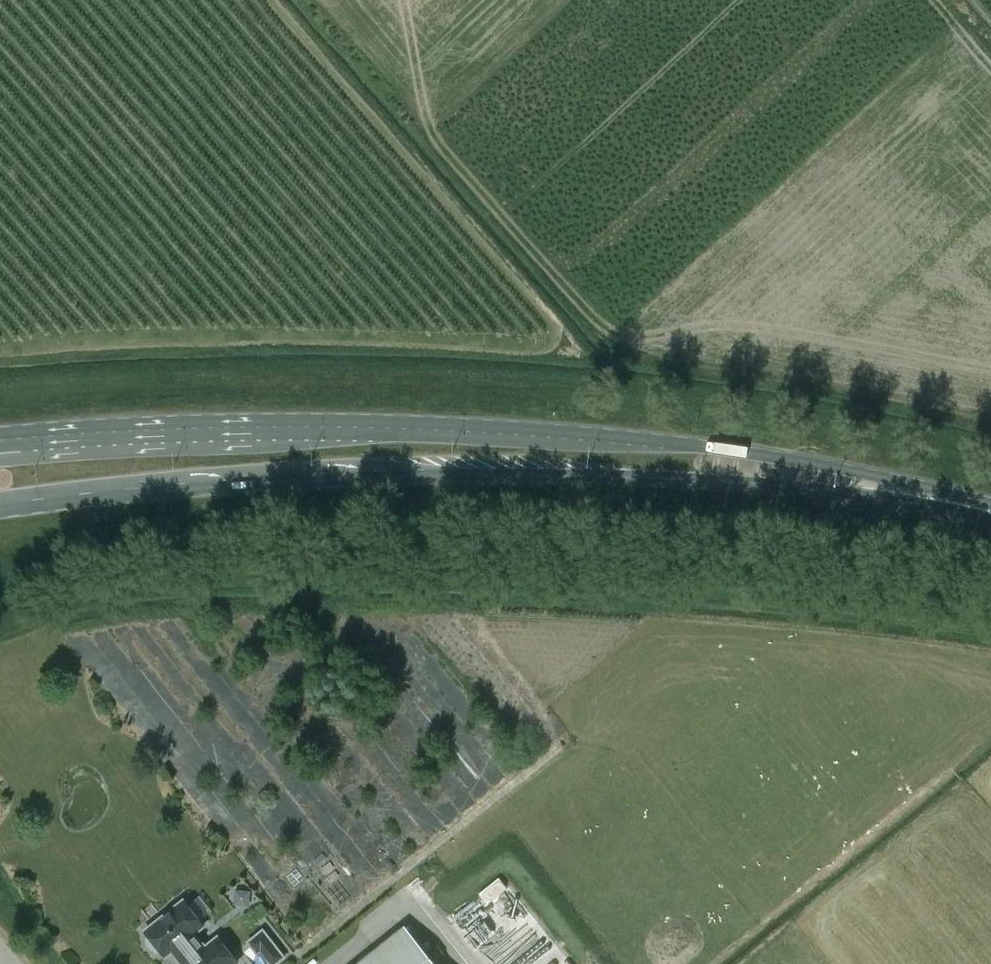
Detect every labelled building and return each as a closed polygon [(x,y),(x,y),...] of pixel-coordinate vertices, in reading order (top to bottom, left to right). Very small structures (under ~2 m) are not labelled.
[(147,931),(150,935),(149,939),(149,944),(155,951),(159,952),(164,952),(167,956),(173,951),(184,963),(237,963),(239,963),(219,937),(206,947),(195,933),(205,926),(185,901),(147,931)] [(405,928),(359,963),(434,963),(405,928)]
